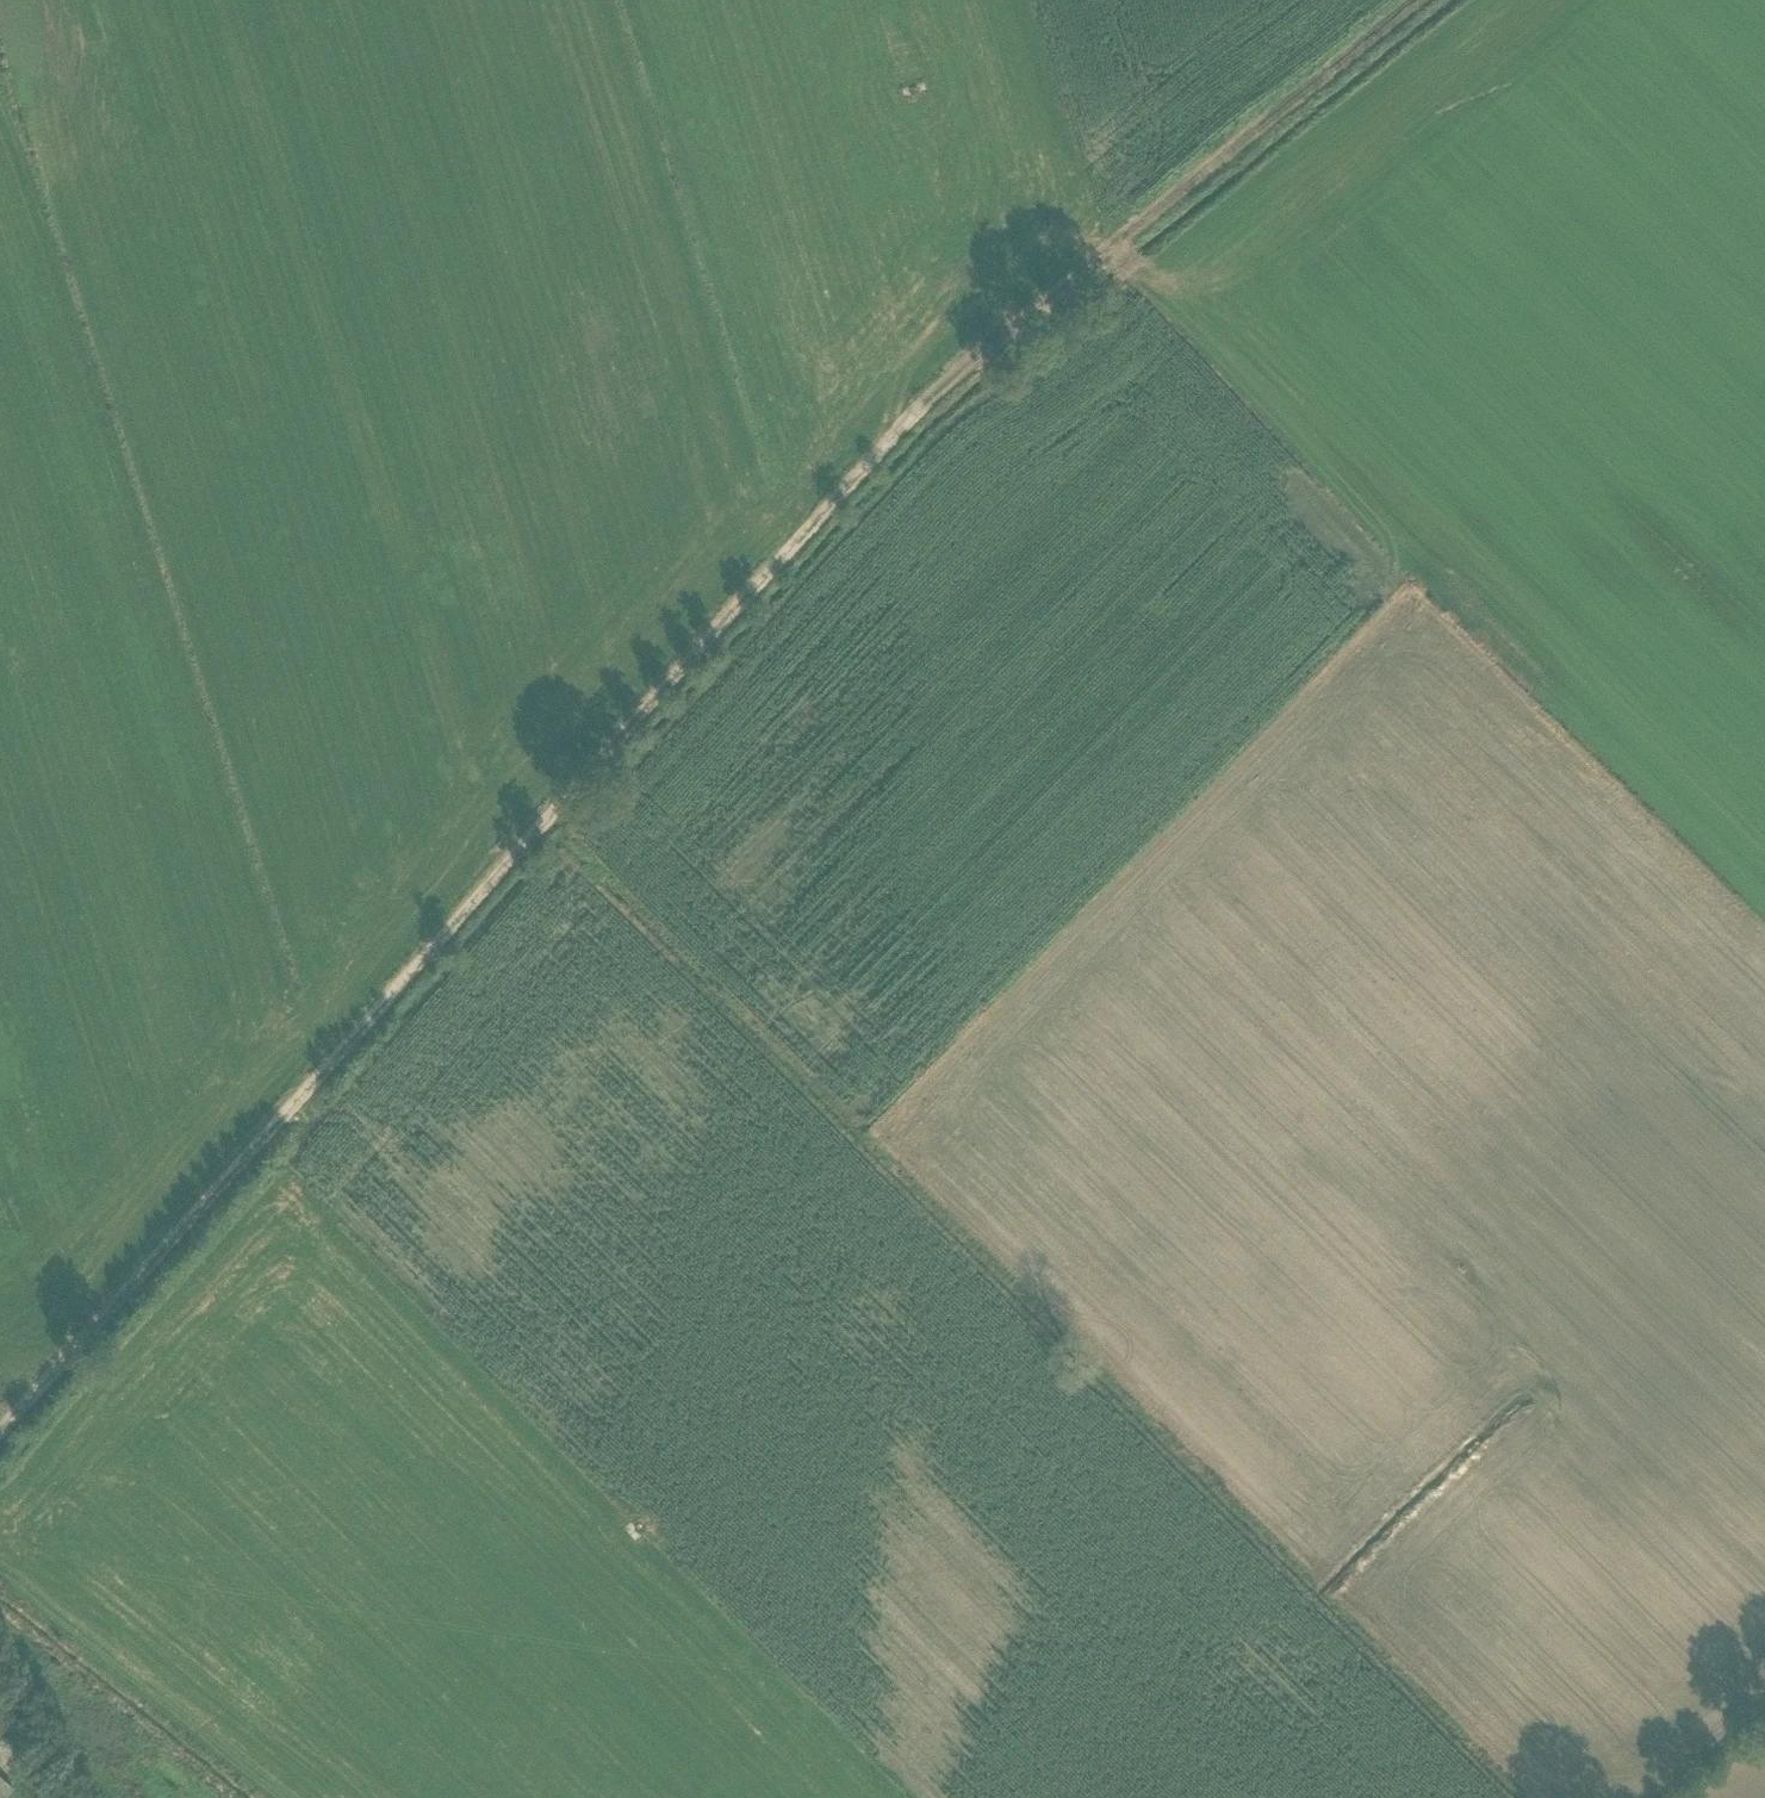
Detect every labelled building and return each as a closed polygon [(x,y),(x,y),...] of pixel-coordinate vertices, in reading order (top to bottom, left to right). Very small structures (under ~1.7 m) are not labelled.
[(0,1776),(0,1797),(4,1797),(13,1788),(0,1776)]
